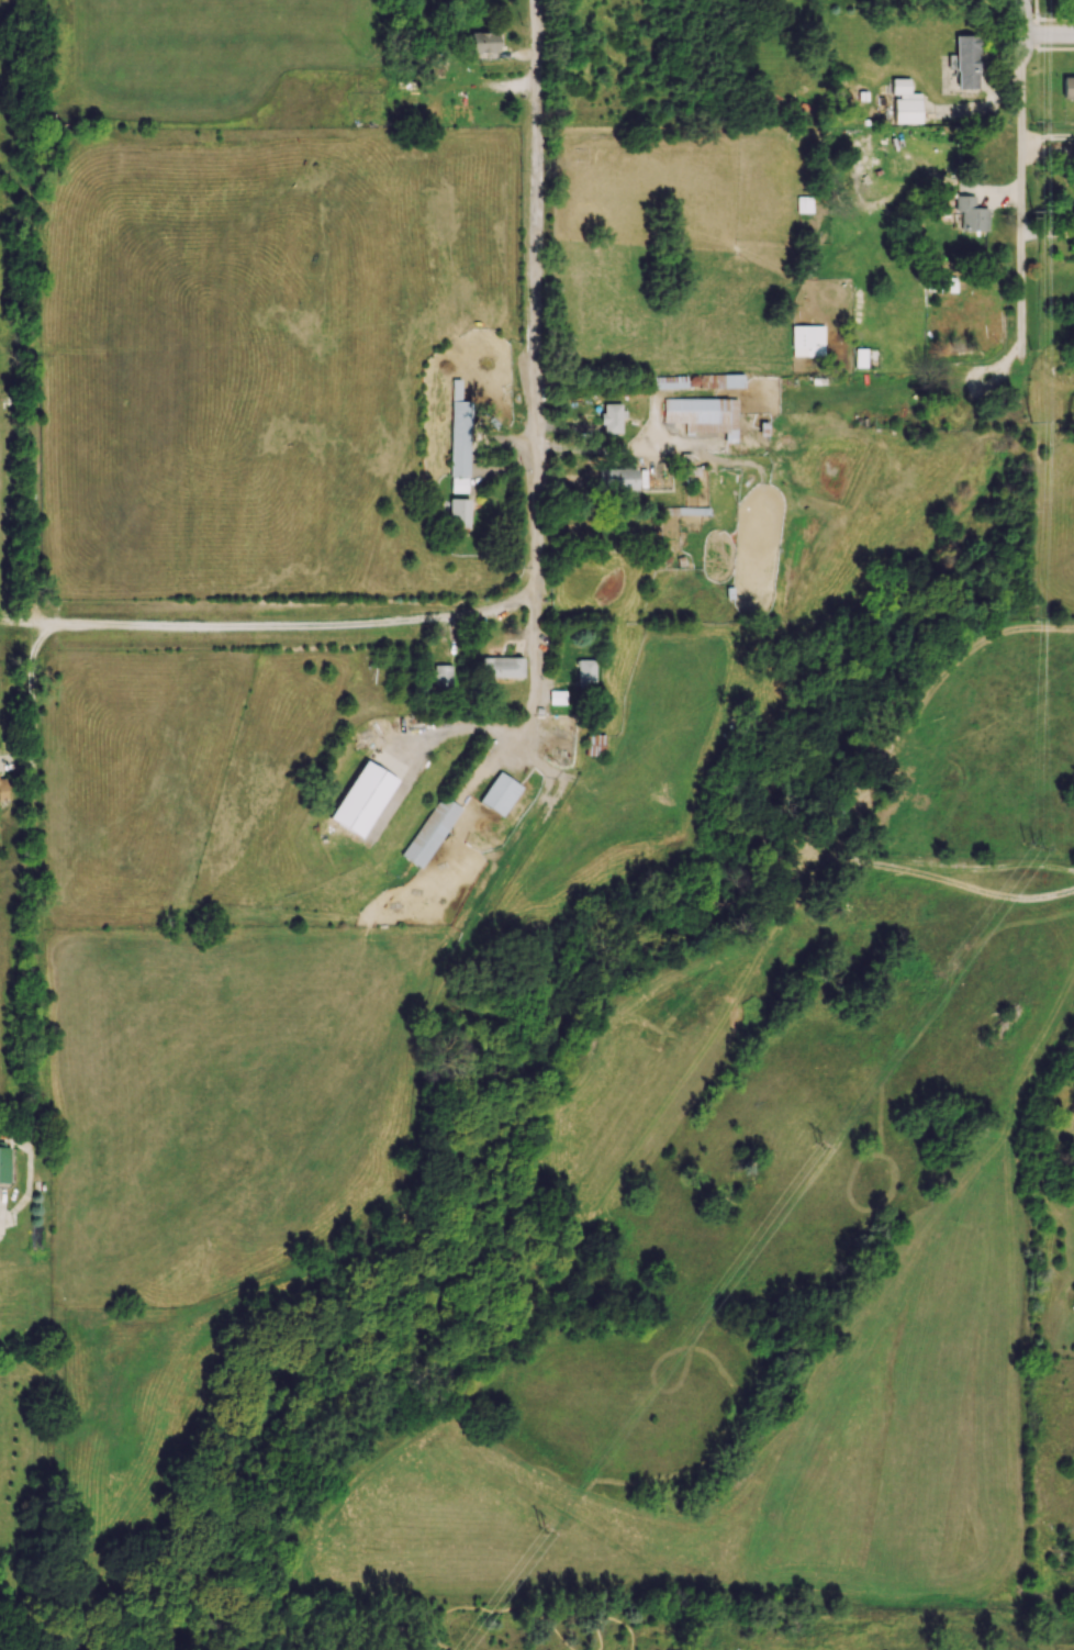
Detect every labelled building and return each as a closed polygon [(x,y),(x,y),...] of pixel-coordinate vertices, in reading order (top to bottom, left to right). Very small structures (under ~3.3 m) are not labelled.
[(496,58),(497,32),(470,31),(470,52),(481,53),(480,57),(496,58)] [(955,35),(955,88),(978,88),(978,35),(955,35)] [(1062,98),(1073,98),(1073,76),(1062,77),(1062,98)] [(909,78),(892,78),(891,95),(894,95),(893,123),(920,124),(921,93),(909,92),(909,78)] [(987,207),(974,207),(975,192),(955,192),(954,212),(960,212),(959,230),(987,230),(987,207)] [(797,212),(812,212),(811,196),(796,196),(797,212)] [(955,292),(956,278),(932,277),(932,292),(955,292)] [(823,325),(791,325),(792,356),(823,355),(823,325)] [(451,492),(467,492),(469,402),(460,401),(460,379),(451,379),(449,475),(451,475),(451,492)] [(736,399),(663,398),(663,422),(684,422),(684,432),(723,433),(723,442),(736,442),(736,399)] [(622,432),(622,403),(601,403),(602,433),(622,432)] [(636,488),(636,468),(600,469),(601,489),(636,488)] [(469,498),(449,498),(449,526),(468,526),(469,498)] [(522,676),(522,656),(481,657),(481,677),(522,676)] [(594,683),(594,659),(577,659),(578,683),(594,683)] [(434,688),(450,688),(451,665),(434,664),(434,688)] [(549,704),(564,704),(565,691),(549,690),(549,704)] [(604,755),(604,734),(587,734),(587,754),(604,755)] [(360,837),(396,779),(364,760),(329,818),(360,837)] [(501,816),(521,787),(498,771),(478,801),(501,816)] [(420,868),(460,807),(441,794),(401,855),(420,868)] [(9,1147),(0,1146),(0,1183),(8,1183),(9,1147)]
